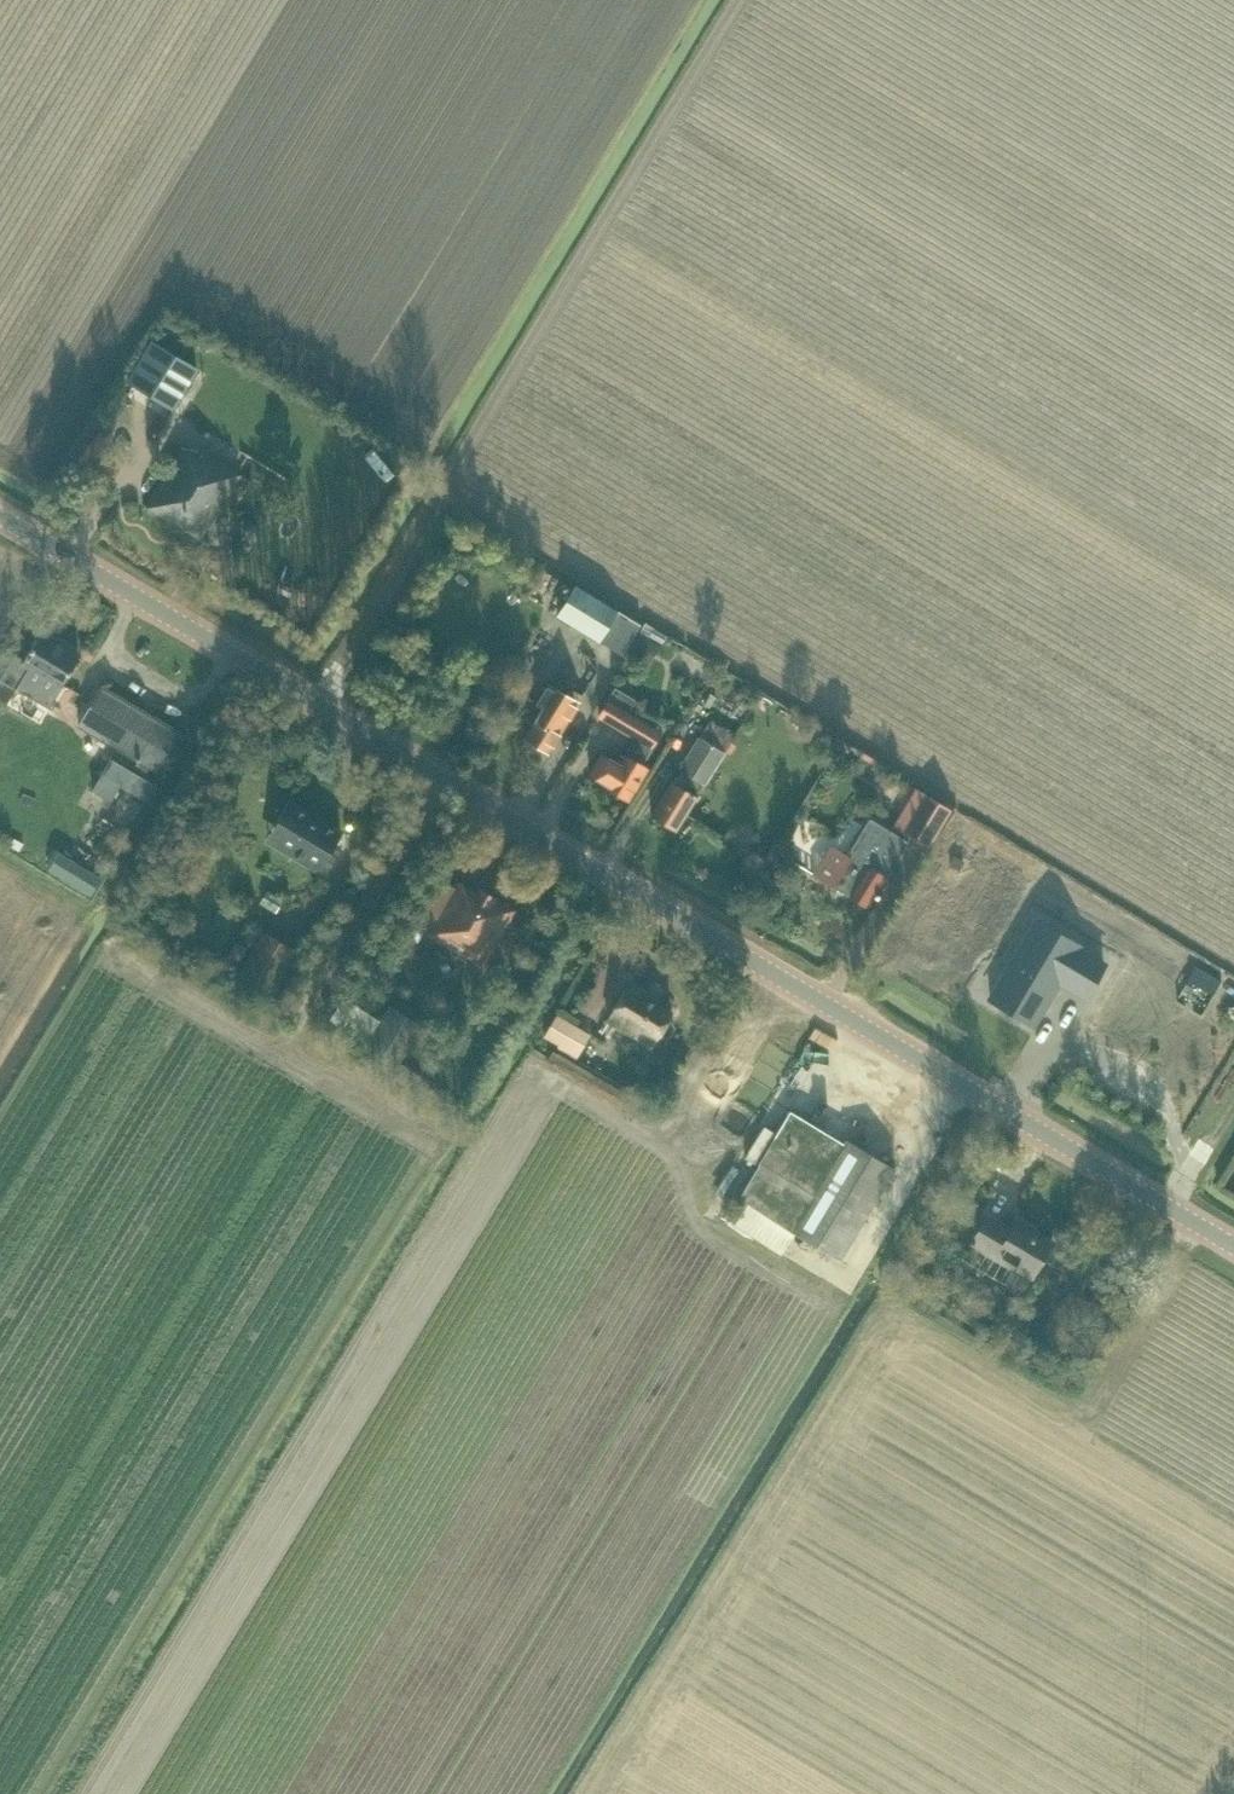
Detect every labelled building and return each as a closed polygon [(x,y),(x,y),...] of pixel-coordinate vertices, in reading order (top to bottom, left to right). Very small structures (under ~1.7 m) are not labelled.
[(155,341),(129,382),(171,408),(196,366),(155,341)] [(187,449),(183,446),(147,506),(200,538),(201,537),(202,538),(240,475),(205,453),(203,457),(187,448),(187,449)] [(240,524),(240,533),(248,538),(256,534),(256,524),(248,519),(240,524)] [(599,641),(618,611),(577,585),(558,616),(599,641)] [(627,653),(649,666),(662,645),(648,637),(654,627),(646,622),(641,632),(640,632),(627,653)] [(0,679),(0,700),(7,704),(17,688),(49,708),(62,687),(63,687),(81,656),(41,632),(25,658),(15,653),(0,678),(0,679)] [(524,738),(550,754),(571,719),(570,719),(580,702),(549,683),(536,703),(543,706),(524,738)] [(111,746),(163,776),(188,735),(103,684),(78,726),(111,746)] [(664,731),(631,711),(637,700),(616,687),(598,717),(634,739),(620,763),(608,756),(595,779),(607,786),(605,788),(629,802),(650,768),(645,763),(664,731)] [(676,783),(672,780),(651,815),(677,832),(699,797),(697,796),(704,785),(706,786),(726,753),(726,752),(736,736),(710,720),(680,770),(683,772),(676,783)] [(806,722),(800,734),(811,740),(817,729),(806,722)] [(771,778),(778,763),(764,755),(756,769),(771,778)] [(103,774),(93,791),(111,802),(122,785),(148,801),(157,786),(112,759),(103,774)] [(928,794),(905,834),(929,848),(950,811),(952,809),(935,799),(928,794)] [(268,843),(318,872),(341,833),(291,803),(268,843)] [(830,844),(812,873),(833,886),(868,908),(874,897),(877,899),(889,880),(887,878),(909,841),(871,817),(848,855),(830,844)] [(61,848),(66,833),(51,828),(46,843),(61,848)] [(57,855),(47,870),(90,896),(99,881),(57,855)] [(516,909),(479,887),(476,890),(458,880),(454,887),(444,880),(417,927),(428,934),(428,935),(482,968),(516,909)] [(407,923),(402,931),(419,941),(423,933),(407,923)] [(1041,925),(995,1003),(1030,1024),(1050,991),(1064,967),(1093,984),(1105,963),(1060,937),(1041,925)] [(239,979),(267,996),(293,951),(265,934),(239,979)] [(630,982),(607,1022),(651,1048),(657,1038),(670,1040),(676,1029),(668,1019),(672,1012),(646,998),(649,992),(630,982)] [(361,1054),(394,1075),(397,1070),(422,1086),(427,1078),(402,1063),(424,1026),(421,1024),(427,1015),(396,996),(391,1005),(390,1004),(381,1020),(345,997),(330,1021),(367,1044),(361,1054)] [(577,1060),(591,1034),(557,1014),(544,1037),(560,1046),(558,1049),(577,1060)] [(841,1261),(895,1171),(896,1169),(846,1139),(844,1143),(791,1111),(759,1164),(760,1165),(740,1198),(743,1201),(731,1222),(782,1255),(791,1240),(788,1238),(792,1232),(841,1261)] [(1025,1290),(1032,1279),(1054,1242),(1035,1230),(1036,1228),(1015,1217),(1009,1227),(987,1214),(969,1245),(1012,1269),(1007,1279),(1006,1284),(1012,1291),(1015,1292),(1022,1291),(1025,1290)]
